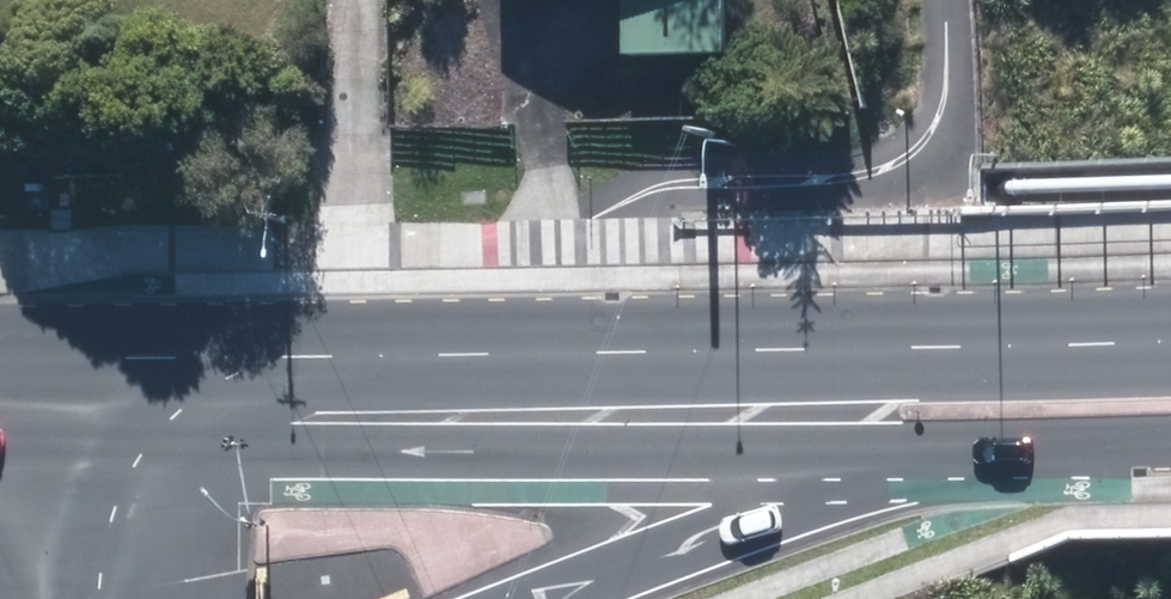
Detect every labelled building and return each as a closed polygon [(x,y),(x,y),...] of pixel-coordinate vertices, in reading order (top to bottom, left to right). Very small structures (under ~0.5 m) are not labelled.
[(633,38),(725,40),(725,0),(634,0),(633,38)]
